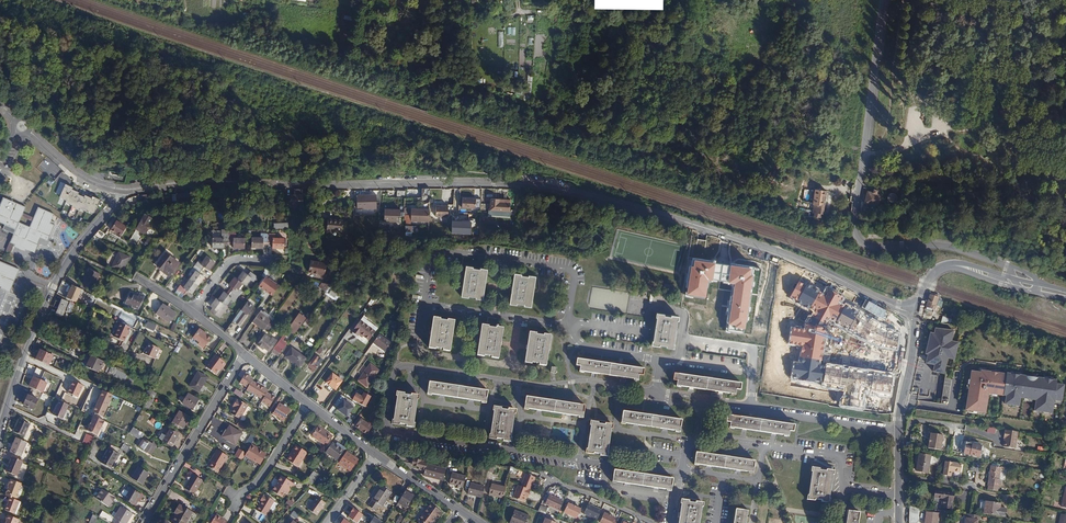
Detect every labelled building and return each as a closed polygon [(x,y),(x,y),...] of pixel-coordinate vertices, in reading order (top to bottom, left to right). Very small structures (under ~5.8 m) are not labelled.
[(524,95),(524,100),(531,100),(531,76),(527,76),(527,82),(523,82),(523,87),(518,87),(518,95),(524,95)] [(65,183),(60,196),(66,199),(65,201),(72,204),(71,206),(79,209),(80,207),(87,210),(88,208),(94,211),(100,198),(92,195),(91,197),(84,194),(83,196),(78,193),(79,191),(72,188),(73,186),(65,183)] [(867,191),(865,203),(878,206),(881,194),(876,192),(876,189),(873,188),(872,191),(867,191)] [(429,204),(430,189),(421,189),(421,203),(429,204)] [(813,205),(812,213),(814,213),(813,217),(821,218),(821,217),(824,200),(825,191),(825,190),(814,189),(812,204),(813,205)] [(898,198),(898,196),(898,195),(898,193),(896,191),(895,190),(893,190),(892,190),(890,191),(888,192),(887,193),(887,194),(886,197),(887,199),(888,200),(889,201),(891,202),(893,202),(895,201),(897,200),(898,199),(898,198)] [(192,192),(176,193),(176,200),(177,201),(193,200),(192,192)] [(376,194),(363,194),(362,207),(376,207),(376,194)] [(299,195),(290,195),(290,205),(299,205),(299,195)] [(0,205),(0,222),(16,229),(11,242),(15,244),(14,247),(25,251),(26,248),(35,252),(39,243),(36,242),(40,235),(49,239),(56,224),(51,222),(55,213),(39,206),(30,226),(19,221),(25,206),(3,197),(0,205)] [(476,198),(462,197),(462,207),(475,208),(476,198)] [(499,198),(491,198),(490,210),(510,211),(510,202),(499,202),(499,198)] [(447,206),(435,205),(435,216),(447,217),(447,206)] [(383,220),(399,221),(400,208),(384,207),(383,220)] [(409,220),(428,221),(428,208),(410,207),(409,220)] [(144,214),(135,229),(144,234),(146,231),(144,230),(151,218),(144,214)] [(326,219),(325,230),(340,231),(341,220),(326,219)] [(116,220),(110,229),(116,233),(118,230),(121,231),(124,225),(116,220)] [(472,222),(452,221),(452,233),(471,234),(472,222)] [(98,230),(94,234),(103,240),(106,234),(98,230)] [(223,248),(223,244),(223,242),(228,242),(229,233),(220,233),(220,237),(212,237),(212,247),(223,248)] [(236,233),(229,233),(228,242),(233,242),(233,245),(233,248),(244,248),(244,238),(236,237),(236,233)] [(262,243),(268,243),(268,234),(260,234),(260,238),(251,237),(250,247),(262,248),(262,243)] [(268,234),(268,243),(272,243),(272,249),(283,250),(284,240),(275,239),(275,234),(268,234)] [(93,236),(88,242),(95,244),(99,238),(93,236)] [(165,252),(156,264),(163,270),(163,271),(168,275),(178,262),(165,252)] [(118,253),(111,266),(120,271),(128,259),(129,259),(131,257),(128,255),(127,257),(118,253)] [(198,259),(194,264),(201,270),(203,266),(208,270),(214,261),(206,256),(201,262),(198,259)] [(733,283),(728,324),(735,324),(734,327),(745,328),(753,274),(750,274),(750,268),(694,259),(693,266),(690,265),(687,294),(705,296),(709,279),(733,283)] [(2,286),(2,288),(11,292),(21,269),(0,260),(0,285),(2,286)] [(318,264),(309,263),(307,271),(323,274),(325,264),(324,264),(318,264)] [(193,273),(189,278),(197,284),(203,276),(199,273),(201,270),(194,264),(190,270),(193,273)] [(89,268),(83,283),(88,286),(94,289),(101,274),(89,268)] [(465,269),(460,300),(466,301),(467,299),(474,300),(475,302),(480,303),(485,272),(479,271),(478,273),(472,272),(471,270),(465,269)] [(236,279),(241,282),(245,284),(249,279),(253,281),(256,276),(249,271),(247,274),(242,271),(236,279)] [(232,292),(237,295),(240,290),(238,287),(241,282),(236,279),(233,276),(227,283),(229,285),(232,287),(229,290),(232,292)] [(280,285),(267,276),(260,285),(273,295),(280,285)] [(514,276),(509,307),(515,308),(516,306),(524,307),(524,309),(529,310),(533,279),(528,278),(528,280),(521,279),(520,277),(514,276)] [(197,284),(189,278),(184,285),(181,283),(176,289),(183,294),(186,290),(190,293),(197,284)] [(330,284),(321,282),(318,286),(325,291),(326,290),(328,286),(330,284)] [(80,289),(73,286),(71,291),(70,293),(67,298),(77,303),(83,291),(80,289)] [(328,286),(326,290),(328,292),(328,293),(333,297),(335,295),(337,296),(339,294),(328,286)] [(223,290),(216,298),(225,304),(229,298),(233,301),(237,295),(232,292),(232,293),(229,292),(227,293),(224,291),(223,290)] [(934,308),(938,295),(931,292),(931,294),(930,294),(926,306),(927,306),(926,309),(932,311),(933,309),(934,308)] [(130,293),(125,303),(139,309),(145,296),(140,293),(139,296),(130,293)] [(216,298),(215,297),(210,305),(211,307),(214,309),(212,312),(219,317),(227,306),(225,304),(216,298)] [(796,297),(794,324),(808,326),(810,298),(796,297)] [(55,300),(52,306),(57,308),(55,313),(61,316),(67,302),(61,299),(59,302),(55,300)] [(247,302),(233,321),(240,325),(254,306),(247,302)] [(163,304),(157,314),(170,323),(177,313),(163,304)] [(261,308),(259,312),(270,319),(271,319),(273,316),(261,308)] [(670,311),(663,310),(659,343),(667,344),(667,342),(673,342),(673,345),(679,345),(682,312),(676,311),(676,313),(670,313),(670,311)] [(259,312),(252,321),(263,329),(265,328),(270,319),(259,312)] [(368,341),(378,328),(363,317),(354,331),(355,332),(353,333),(358,337),(359,335),(368,341)] [(270,319),(265,328),(268,330),(274,321),(271,319),(270,319)] [(294,319),(273,349),(279,354),(285,346),(283,345),(290,336),(291,337),(301,324),(294,319)] [(432,321),(428,352),(434,353),(435,351),(442,352),(443,354),(448,355),(453,324),(447,323),(447,324),(440,323),(439,322),(432,321)] [(130,327),(120,323),(115,335),(125,340),(130,327)] [(198,328),(193,337),(198,342),(197,344),(203,348),(210,337),(204,333),(204,332),(198,328)] [(487,328),(480,328),(476,359),(482,360),(483,357),(491,358),(491,361),(497,362),(500,330),(495,329),(494,331),(487,330),(487,328)] [(953,332),(935,329),(934,334),(930,333),(925,355),(928,356),(927,365),(934,367),(933,373),(944,376),(947,367),(953,368),(960,336),(958,334),(959,330),(954,329),(953,332)] [(818,332),(818,348),(829,348),(830,333),(818,332)] [(257,344),(262,348),(270,338),(264,334),(257,344)] [(378,334),(372,342),(384,350),(390,342),(384,338),(378,334)] [(545,368),(550,337),(542,336),(542,338),(535,337),(535,335),(528,334),(525,366),(530,366),(531,364),(538,365),(538,367),(545,368)] [(270,338),(262,348),(263,348),(264,347),(269,350),(277,340),(272,336),(270,338)] [(37,339),(35,344),(43,347),(44,342),(37,339)] [(149,343),(146,349),(156,354),(159,348),(149,343)] [(899,389),(906,348),(896,346),(888,387),(899,389)] [(305,358),(291,348),(285,357),(299,367),(305,358)] [(856,348),(852,383),(863,384),(865,359),(887,361),(888,350),(856,348)] [(156,354),(146,349),(144,354),(154,359),(156,354)] [(40,350),(35,359),(47,365),(52,356),(40,350)] [(215,354),(213,356),(225,363),(224,362),(224,361),(215,354)] [(100,372),(105,362),(94,355),(88,366),(100,372)] [(307,364),(311,368),(314,370),(319,363),(316,360),(318,357),(315,355),(307,364)] [(225,363),(213,356),(206,366),(216,374),(219,370),(220,370),(225,363)] [(643,368),(585,359),(583,371),(642,379),(643,368)] [(27,363),(26,368),(34,371),(36,366),(27,363)] [(369,364),(358,380),(366,386),(378,370),(369,364)] [(742,379),(684,371),(682,382),(741,391),(742,379)] [(806,371),(806,387),(822,388),(823,371),(806,371)] [(971,373),(965,412),(985,415),(988,396),(1005,398),(1004,405),(1020,408),(1021,400),(1035,402),(1034,412),(1053,415),(1055,402),(1062,403),(1065,386),(1057,385),(1058,381),(1053,381),(980,371),(980,374),(971,373)] [(197,372),(189,386),(199,392),(207,378),(197,372)] [(330,373),(324,382),(335,390),(341,381),(330,373)] [(254,379),(246,374),(240,383),(248,389),(253,380),(254,379)] [(132,377),(128,386),(138,391),(143,380),(133,375),(132,377)] [(62,377),(60,381),(68,385),(70,379),(66,377),(66,378),(62,377)] [(34,378),(30,387),(43,393),(47,384),(44,382),(34,378)] [(253,380),(248,389),(247,390),(263,400),(268,392),(269,390),(253,380)] [(428,382),(427,393),(485,403),(487,392),(428,382)] [(868,389),(866,408),(877,409),(879,390),(868,389)] [(104,417),(114,395),(103,390),(94,412),(104,417)] [(276,397),(268,392),(263,400),(262,402),(270,407),(276,397)] [(363,396),(357,392),(352,401),(366,408),(373,396),(366,392),(363,396)] [(397,392),(392,424),(398,425),(398,423),(405,424),(405,426),(412,427),(417,395),(397,392)] [(188,394),(182,403),(192,409),(198,399),(188,394)] [(28,395),(24,405),(34,410),(38,400),(28,395)] [(585,406),(528,397),(527,408),(583,417),(585,406)] [(148,398),(143,409),(148,411),(153,400),(148,398)] [(235,405),(234,406),(233,407),(230,413),(239,418),(247,405),(238,399),(238,400),(236,399),(234,405),(235,405)] [(68,405),(59,400),(52,415),(62,419),(68,405)] [(355,408),(345,400),(338,410),(348,417),(355,408)] [(283,406),(283,405),(279,403),(273,413),(284,420),(291,409),(286,407),(283,406)] [(494,408),(489,440),(495,441),(495,439),(502,440),(502,442),(509,443),(514,411),(494,408)] [(188,419),(178,413),(172,422),(182,428),(188,419)] [(623,415),(621,426),(674,433),(679,434),(680,423),(623,415)] [(104,421),(94,416),(87,431),(96,435),(100,427),(101,427),(104,421)] [(139,416),(134,426),(138,429),(140,427),(137,425),(140,421),(141,422),(143,418),(139,416)] [(727,418),(726,424),(730,425),(730,429),(731,430),(787,439),(788,434),(793,435),(794,429),(727,418)] [(19,419),(14,432),(25,437),(30,424),(19,419)] [(360,420),(355,428),(365,435),(371,428),(360,420)] [(592,425),(588,457),(607,459),(611,428),(592,425)] [(230,426),(223,437),(235,444),(242,433),(230,426)] [(317,426),(311,436),(326,445),(332,435),(317,426)] [(142,432),(134,427),(131,431),(134,432),(137,434),(139,436),(142,432)] [(162,434),(159,438),(171,445),(178,434),(170,429),(166,436),(162,434)] [(1017,432),(1004,430),(1003,438),(1004,438),(1003,447),(1015,449),(1017,432)] [(930,435),(928,448),(940,450),(942,437),(930,435)] [(28,443),(17,438),(11,452),(22,457),(28,443)] [(143,440),(139,447),(147,452),(151,445),(143,440)] [(332,442),(325,451),(328,453),(334,444),(332,442)] [(328,453),(337,459),(345,448),(337,442),(334,444),(328,453)] [(982,446),(966,442),(963,453),(979,457),(982,446)] [(251,443),(244,455),(260,463),(266,453),(256,447),(256,446),(251,443)] [(122,444),(119,449),(126,453),(129,448),(122,444)] [(292,451),(287,460),(297,466),(306,451),(295,445),(292,450),(292,451)] [(108,448),(99,462),(110,468),(118,455),(108,448)] [(216,449),(206,465),(217,472),(227,455),(216,449)] [(348,456),(350,453),(347,450),(339,461),(351,469),(356,461),(348,456)] [(927,463),(939,465),(941,457),(929,454),(929,455),(917,453),(914,470),(926,472),(927,463)] [(22,461),(12,456),(8,464),(9,465),(7,472),(16,476),(22,461)] [(696,456),(695,467),(752,475),(754,465),(696,456)] [(944,461),(942,475),(949,476),(950,469),(959,471),(961,463),(951,461),(951,462),(944,461)] [(987,485),(987,489),(997,491),(997,487),(999,479),(997,479),(999,467),(990,465),(986,485),(987,485)] [(442,482),(445,470),(426,466),(423,477),(442,482)] [(137,467),(131,478),(141,484),(148,473),(137,467)] [(812,471),(808,502),(828,505),(833,474),(812,471)] [(306,480),(305,481),(309,483),(315,475),(311,472),(306,480)] [(192,473),(183,487),(193,493),(201,479),(192,473)] [(448,485),(462,488),(465,476),(451,473),(448,485)] [(520,485),(530,489),(530,488),(535,477),(526,473),(520,485)] [(615,474),(613,485),(670,493),(672,482),(615,474)] [(281,497),(284,493),(289,486),(293,488),(295,489),(298,485),(282,475),(271,491),(281,497)] [(23,484),(11,479),(9,484),(10,484),(9,486),(7,493),(17,497),(23,484)] [(467,495),(481,498),(484,487),(470,484),(467,495)] [(520,485),(518,484),(513,497),(524,501),(526,496),(527,497),(530,489),(520,485)] [(488,496),(502,499),(503,497),(503,496),(505,489),(491,485),(488,496)] [(289,486),(284,493),(288,496),(293,488),(289,486)] [(391,493),(380,486),(371,500),(372,500),(368,506),(375,510),(379,505),(382,506),(385,501),(388,497),(391,493)] [(1054,506),(1065,509),(1065,487),(1062,503),(1055,501),(1054,506)] [(130,488),(124,498),(132,504),(139,493),(130,488)] [(101,489),(95,498),(108,506),(114,496),(101,489)] [(934,490),(933,497),(942,498),(941,507),(951,508),(953,493),(934,490)] [(398,502),(401,504),(406,508),(413,496),(405,491),(398,502)] [(544,503),(558,510),(562,500),(548,494),(544,503)] [(262,501),(261,502),(256,511),(265,517),(275,502),(265,496),(263,496),(261,500),(262,501)] [(316,496),(307,508),(316,515),(325,503),(316,496)] [(15,514),(20,501),(16,499),(10,497),(8,501),(9,502),(5,510),(15,514)] [(983,512),(996,514),(997,507),(999,507),(999,503),(984,501),(983,512)] [(278,505),(274,502),(269,510),(273,512),(278,505)] [(562,511),(574,517),(579,508),(566,502),(562,511)] [(581,513),(595,518),(599,508),(586,502),(581,513)] [(679,522),(699,522),(702,505),(682,503),(679,522)] [(175,509),(177,511),(176,513),(171,522),(173,522),(186,522),(192,511),(179,504),(175,509)] [(418,519),(423,522),(429,522),(430,521),(431,522),(432,522),(434,520),(433,518),(434,517),(436,518),(438,519),(442,514),(440,513),(440,512),(430,504),(418,519)] [(114,522),(126,522),(132,513),(120,506),(114,518),(116,519),(114,522)] [(538,511),(545,514),(547,509),(541,506),(538,511)] [(997,507),(996,514),(1004,515),(1005,509),(999,507),(997,507)] [(356,522),(358,522),(364,515),(355,508),(352,512),(353,512),(349,518),(356,522)] [(509,522),(525,522),(528,515),(514,510),(509,522)] [(602,522),(613,522),(615,520),(611,518),(612,515),(601,511),(597,521),(602,522)] [(735,522),(746,522),(747,514),(736,512),(735,522)] [(924,522),(936,522),(938,513),(926,512),(924,522)] [(858,515),(846,513),(845,522),(857,522),(858,515)] [(97,516),(92,514),(89,522),(94,522),(97,516)] [(210,522),(227,522),(224,520),(224,519),(216,514),(210,522)] [(968,514),(967,514),(966,518),(965,522),(976,522),(977,520),(979,520),(979,516),(975,515),(968,514)] [(8,515),(6,520),(7,520),(6,522),(17,522),(18,519),(8,515)]
